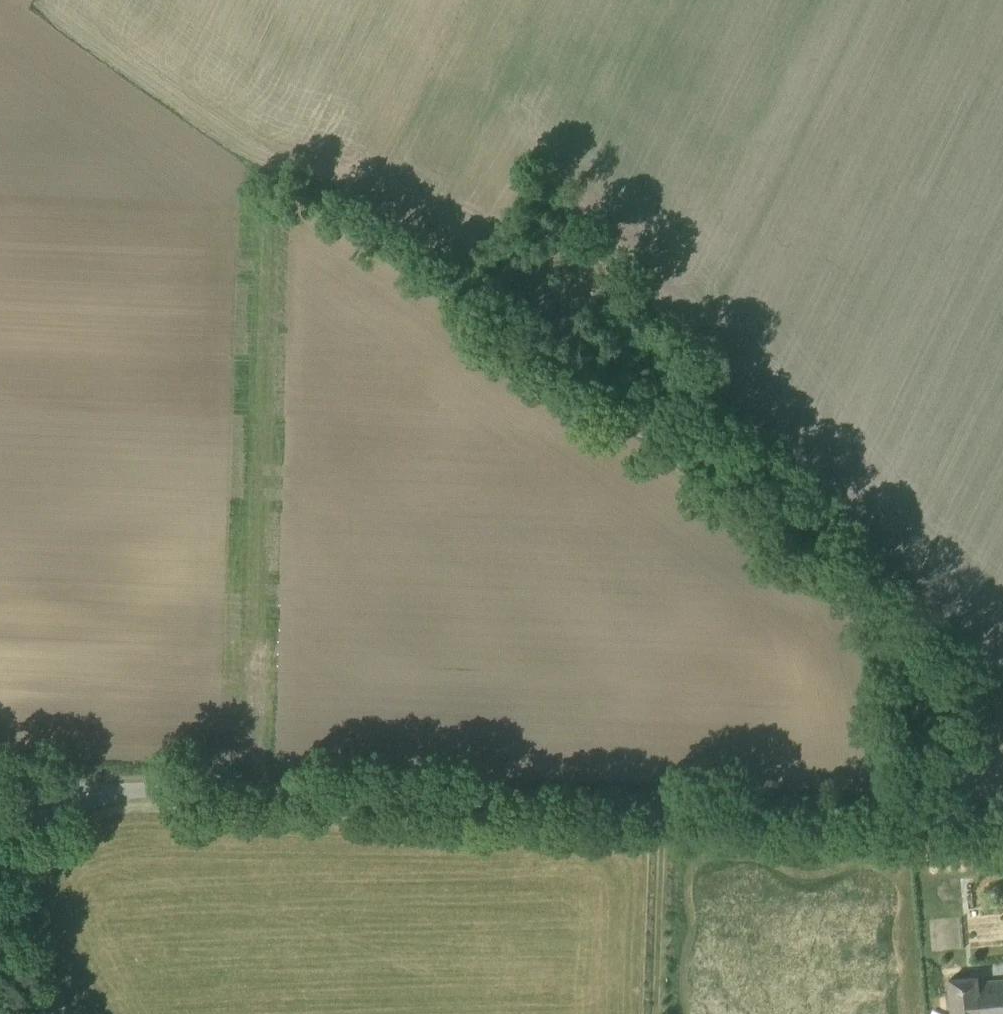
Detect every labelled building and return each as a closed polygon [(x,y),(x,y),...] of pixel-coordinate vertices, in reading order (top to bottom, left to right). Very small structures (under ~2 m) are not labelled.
[(979,979),(949,981),(951,1013),(1002,1013),(1002,982),(979,984),(979,979)]
